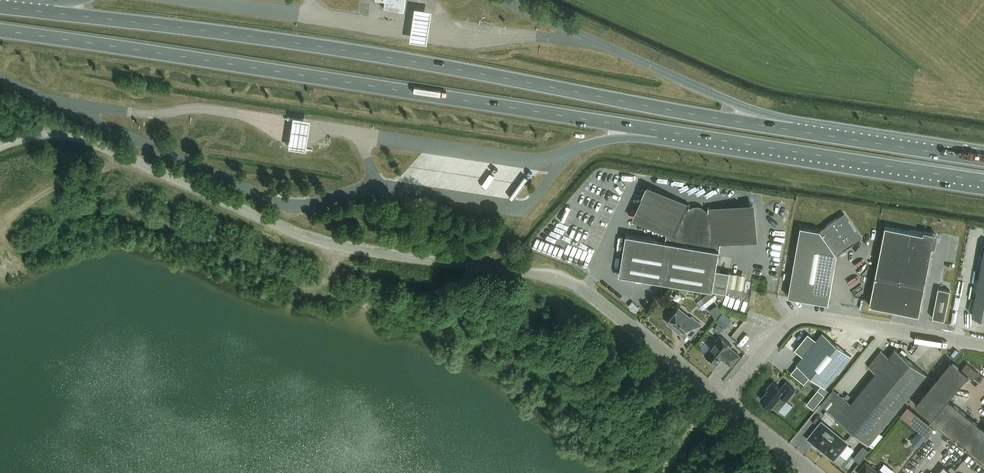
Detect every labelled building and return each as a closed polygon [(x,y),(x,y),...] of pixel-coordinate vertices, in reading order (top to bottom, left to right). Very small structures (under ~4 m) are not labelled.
[(384,1),(383,8),(403,11),(405,0),(379,0),(384,1)] [(430,12),(413,10),(408,42),(426,45),(430,12)] [(291,119),(287,149),(305,152),(309,121),(291,119)] [(407,182),(428,158),(422,154),(402,177),(407,182)] [(620,274),(659,281),(727,292),(730,272),(716,270),(721,241),(757,238),(753,205),(709,209),(709,207),(690,204),(689,206),(649,187),(635,218),(667,232),(666,241),(626,234),(620,274)] [(801,226),(788,296),(829,303),(837,254),(861,237),(844,213),(820,230),(801,226)] [(885,226),(876,275),(870,305),(919,315),(933,246),(935,246),(937,234),(925,232),(925,234),(885,226)] [(973,315),(983,317),(983,253),(973,315)] [(939,288),(933,317),(945,320),(951,290),(939,288)] [(709,293),(697,302),(703,310),(717,299),(717,294),(709,293)] [(713,307),(717,316),(725,312),(721,303),(713,307)] [(702,324),(692,316),(690,318),(678,308),(668,321),(675,326),(674,328),(684,336),(688,332),(693,336),(702,324)] [(724,326),(730,319),(723,313),(717,320),(724,326)] [(823,332),(797,364),(822,385),(825,388),(851,356),(823,332)] [(732,345),(720,335),(705,354),(718,364),(721,360),(721,358),(723,357),(726,360),(726,361),(732,365),(740,355),(731,347),(732,345)] [(889,356),(881,350),(868,366),(876,372),(851,402),(843,396),(830,412),(870,444),(927,374),(895,348),(889,356)] [(933,418),(983,459),(983,428),(949,399),(969,375),(973,378),(979,372),(967,362),(962,369),(952,360),(916,404),(933,418)] [(778,411),(788,399),(796,389),(786,382),(781,388),(773,381),(767,388),(768,389),(761,398),(772,408),(773,407),(778,411)] [(822,385),(818,390),(825,395),(829,391),(825,388),(822,385)] [(935,428),(908,406),(901,416),(919,430),(910,441),(918,447),(924,440),(926,442),(929,438),(928,437),(935,428)] [(809,438),(834,458),(847,443),(822,422),(809,438)] [(880,469),(878,471),(866,462),(859,472),(860,472),(885,472),(880,469)]
